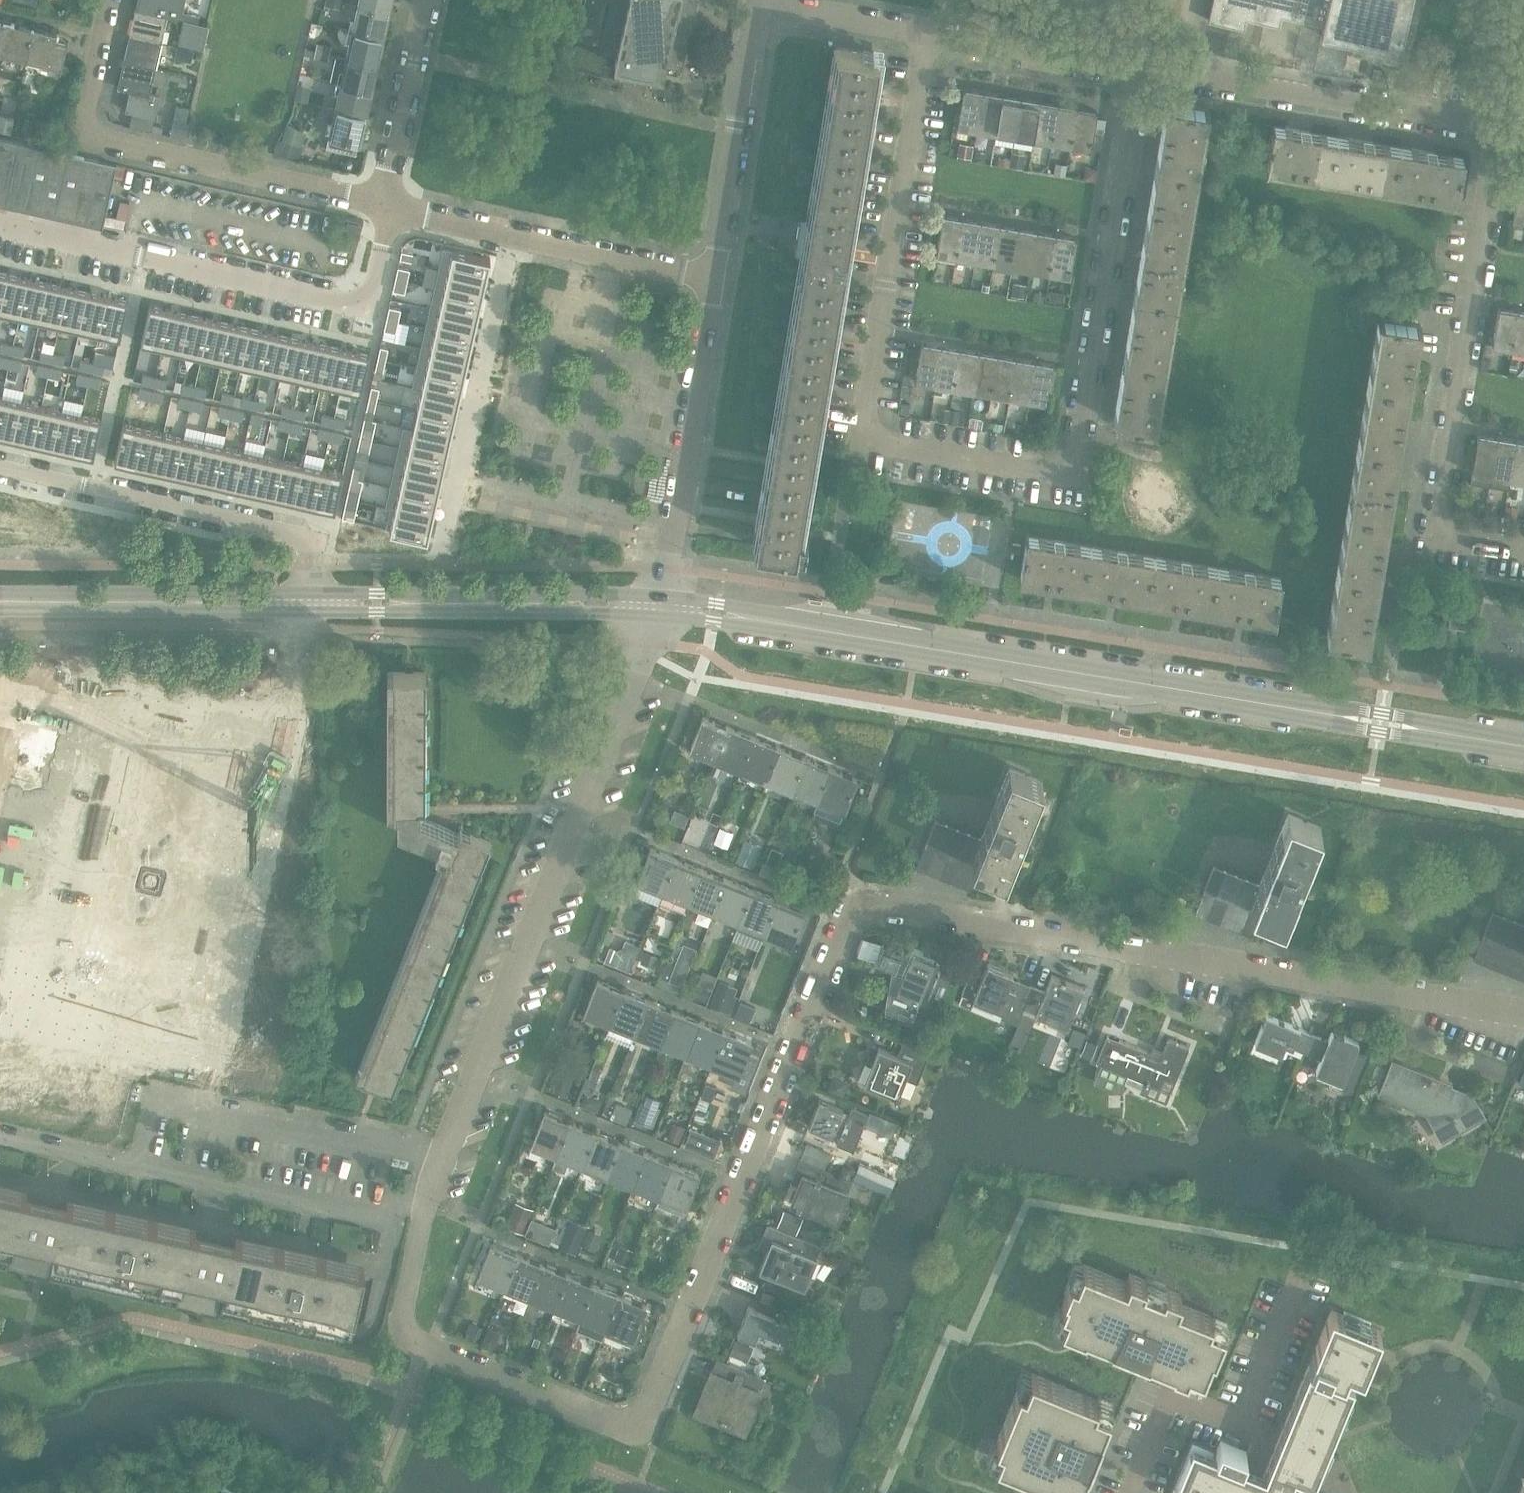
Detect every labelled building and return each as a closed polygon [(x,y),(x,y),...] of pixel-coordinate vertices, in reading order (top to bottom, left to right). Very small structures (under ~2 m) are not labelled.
[(137,10),(168,17),(199,24),(201,16),(181,12),(184,0),(139,0),(137,10)] [(358,6),(390,13),(393,0),(360,0),(358,6)] [(599,41),(608,0),(586,0),(578,37),(599,41)] [(697,0),(612,0),(601,50),(617,53),(615,65),(663,75),(665,64),(682,68),(697,0)] [(1209,20),(1245,29),(1247,19),(1280,26),(1282,16),(1324,25),(1321,35),(1400,53),(1412,0),(1213,0),(1209,20)] [(390,13),(358,6),(353,32),(384,39),(390,13)] [(137,10),(131,35),(162,42),(168,17),(137,10)] [(3,21),(0,35),(0,53),(27,59),(33,28),(3,21)] [(58,34),(33,28),(27,59),(62,67),(68,44),(56,41),(58,34)] [(384,39),(353,32),(347,57),(379,64),(384,39)] [(131,35),(125,61),(156,68),(162,42),(131,35)] [(330,57),(332,45),(319,42),(317,54),(330,57)] [(802,538),(881,62),(877,62),(878,55),(835,48),(752,546),(805,555),(807,539),(802,538)] [(379,64),(347,57),(337,55),(331,81),(341,83),(373,90),(379,64)] [(119,88),(130,90),(126,111),(156,118),(160,96),(151,94),(156,68),(125,61),(119,88)] [(373,90),(341,83),(335,109),(367,116),(373,90)] [(985,92),(965,89),(958,127),(978,131),(985,92)] [(1003,95),(985,92),(978,131),(996,134),(1003,95)] [(996,134),(1016,137),(1022,98),(1003,95),(996,134)] [(1041,102),(1022,98),(1016,137),(1034,140),(1041,102)] [(1034,140),(1053,143),(1060,105),(1041,102),(1034,140)] [(1199,173),(1209,109),(1168,103),(1157,166),(1199,173)] [(188,133),(192,121),(187,120),(190,108),(180,105),(173,129),(188,133)] [(1078,108),(1060,105),(1053,143),(1072,147),(1078,108)] [(1098,111),(1078,108),(1072,147),(1091,150),(1098,111)] [(367,116),(335,109),(327,148),(357,155),(360,142),(361,142),(367,116)] [(280,153),(303,156),(306,126),(283,124),(280,153)] [(1330,179),(1338,136),(1274,125),(1266,169),(1330,179)] [(1401,147),(1338,136),(1330,179),(1393,190),(1401,147)] [(103,227),(117,165),(0,139),(0,204),(103,227)] [(1464,157),(1438,153),(1401,147),(1393,190),(1458,200),(1464,157)] [(1199,173),(1157,166),(1147,229),(1189,236),(1199,173)] [(1523,221),(1523,181),(1519,180),(1513,219),(1523,221)] [(364,220),(345,216),(342,233),(360,237),(364,220)] [(964,220),(943,216),(937,254),(957,258),(964,220)] [(982,223),(964,220),(957,258),(976,261),(982,223)] [(1001,226),(982,223),(976,261),(995,264),(1001,226)] [(1020,229),(1001,226),(995,264),(1013,267),(1020,229)] [(1038,232),(1020,229),(1013,267),(1032,270),(1038,232)] [(1136,293),(1179,300),(1189,236),(1147,229),(1136,293)] [(1057,235),(1038,232),(1032,270),(1051,273),(1057,235)] [(1076,239),(1057,235),(1051,273),(1070,277),(1076,239)] [(443,247),(439,268),(486,279),(491,258),(443,247)] [(402,251),(400,259),(412,262),(414,254),(402,251)] [(398,267),(396,279),(408,282),(410,270),(398,267)] [(439,268),(434,288),(482,298),(486,279),(439,268)] [(0,312),(9,274),(0,272),(0,312)] [(9,274),(0,312),(20,317),(29,279),(9,274)] [(29,279),(20,317),(40,321),(49,283),(29,279)] [(396,279),(393,291),(405,294),(408,282),(396,279)] [(49,283),(40,321),(60,326),(68,288),(49,283)] [(68,288),(60,326),(80,330),(88,292),(68,288)] [(434,288),(430,308),(477,318),(482,298),(434,288)] [(88,292),(80,330),(100,335),(108,297),(88,292)] [(1136,293),(1126,357),(1169,364),(1179,300),(1136,293)] [(108,297),(100,335),(121,339),(129,301),(108,297)] [(150,306),(141,344),(162,348),(170,310),(150,306)] [(390,307),(387,319),(399,322),(402,310),(390,307)] [(1492,345),(1512,348),(1518,311),(1498,307),(1492,345)] [(430,308),(425,328),(473,338),(477,318),(430,308)] [(170,310),(162,348),(182,353),(190,315),(170,310)] [(1518,311),(1512,348),(1523,350),(1523,312),(1518,311)] [(190,315),(182,353),(202,357),(210,319),(190,315)] [(1378,318),(1368,382),(1411,389),(1422,326),(1378,318)] [(210,319),(202,357),(222,362),(230,324),(210,319)] [(387,319),(384,331),(396,334),(399,322),(387,319)] [(230,324),(222,362),(242,366),(250,328),(230,324)] [(250,328),(242,366),(262,371),(270,333),(250,328)] [(425,328),(421,347),(468,358),(473,338),(425,328)] [(270,333),(262,371),(281,375),(290,337),(270,333)] [(290,337),(281,375),(301,379),(310,342),(290,337)] [(310,342),(301,379),(321,384),(330,346),(310,342)] [(0,351),(12,354),(14,346),(2,343),(0,351)] [(942,346),(923,343),(916,382),(936,385),(942,346)] [(14,346),(12,354),(24,357),(26,349),(14,346)] [(330,346),(321,384),(341,388),(350,350),(330,346)] [(961,350),(942,346),(936,385),(954,388),(961,350)] [(381,347),(378,359),(386,361),(389,349),(381,347)] [(421,347),(416,367),(464,378),(468,358),(421,347)] [(350,350),(341,388),(362,393),(370,355),(350,350)] [(954,388),(974,392),(980,353),(961,350),(954,388)] [(41,352),(40,360),(52,363),(53,355),(41,352)] [(999,356),(980,353),(974,392),(992,395),(999,356)] [(53,355),(52,363),(64,366),(65,358),(53,355)] [(992,395),(1010,398),(1017,359),(999,356),(992,395)] [(9,368),(11,360),(0,357),(0,366),(9,368)] [(1169,364),(1126,357),(1115,420),(1159,427),(1169,364)] [(378,359),(375,371),(383,372),(386,361),(378,359)] [(1036,362),(1017,359),(1010,398),(1030,401),(1036,362)] [(11,360),(9,368),(21,370),(23,362),(11,360)] [(81,361),(79,369),(91,372),(93,364),(81,361)] [(1056,366),(1036,362),(1030,401),(1049,404),(1056,366)] [(93,364),(91,372),(103,375),(105,367),(93,364)] [(38,366),(37,374),(49,377),(50,369),(38,366)] [(416,367),(412,387),(459,398),(464,378),(416,367)] [(50,369),(49,377),(61,379),(62,371),(50,369)] [(78,375),(76,383),(88,385),(90,377),(78,375)] [(144,375),(142,383),(154,386),(155,378),(144,375)] [(90,377),(88,385),(100,388),(102,380),(90,377)] [(155,378),(154,386),(166,389),(167,381),(155,378)] [(1401,453),(1411,389),(1368,382),(1357,445),(1401,453)] [(183,384),(182,392),(194,395),(195,387),(183,384)] [(195,387),(194,395),(205,397),(207,390),(195,387)] [(372,387),(369,399),(377,401),(380,389),(372,387)] [(412,387),(412,388),(421,390),(417,409),(455,418),(459,398),(412,387)] [(140,389),(139,397),(151,399),(152,392),(140,389)] [(152,392),(151,399),(163,402),(164,394),(152,392)] [(223,393),(221,401),(233,404),(235,396),(223,393)] [(0,407),(0,437),(14,440),(22,402),(2,397),(0,407)] [(243,397),(241,405),(253,408),(255,400),(243,397)] [(180,398),(179,406),(191,408),(192,400),(180,398)] [(369,399),(367,411),(375,412),(377,401),(369,399)] [(192,400),(191,408),(202,411),(204,403),(192,400)] [(255,400),(253,408),(265,411),(267,403),(255,400)] [(22,402),(14,440),(34,444),(42,406),(22,402)] [(42,406),(34,444),(53,448),(62,411),(42,406)] [(283,406),(281,414),(293,417),(295,409),(283,406)] [(220,407),(218,415),(230,417),(232,409),(220,407)] [(232,409),(230,417),(242,420),(244,412),(232,409)] [(295,409),(293,417),(305,420),(307,412),(295,409)] [(403,426),(403,427),(451,438),(455,418),(417,409),(413,428),(403,426)] [(62,411),(53,448),(73,453),(82,415),(62,411)] [(252,414),(250,422),(262,424),(264,416),(252,414)] [(82,415),(73,453),(94,458),(103,420),(82,415)] [(323,415),(321,423),(333,426),(335,418),(323,415)] [(335,418),(333,426),(345,429),(347,421),(335,418)] [(280,420),(278,428),(290,431),(292,423),(280,420)] [(292,423),(290,431),(302,433),(304,425),(292,423)] [(123,424),(115,462),(136,467),(144,429),(123,424)] [(363,427),(360,439),(372,441),(375,429),(363,427)] [(403,427),(398,447),(446,458),(451,438),(403,427)] [(144,429),(136,467),(155,471),(164,433),(144,429)] [(320,429),(318,437),(330,439),(332,431),(320,429)] [(332,431),(330,439),(342,442),(344,434),(332,431)] [(164,433),(155,471),(175,476),(184,438),(164,433)] [(1490,485),(1498,438),(1478,435),(1470,482),(1490,485)] [(184,438),(175,476),(195,480),(204,442),(184,438)] [(1517,441),(1498,438),(1490,485),(1509,489),(1511,479),(1517,441)] [(360,439),(358,451),(370,453),(372,441),(360,439)] [(1523,481),(1523,442),(1517,441),(1511,479),(1523,481)] [(204,442),(195,480),(215,485),(224,447),(204,442)] [(1357,445),(1347,510),(1391,517),(1401,453),(1357,445)] [(224,447),(215,485),(235,489),(244,451),(224,447)] [(398,447),(394,467),(442,478),(446,458),(398,447)] [(244,451),(235,489),(255,494),(263,456),(244,451)] [(263,456),(255,494),(275,498),(283,460),(263,456)] [(283,460),(275,498),(295,502),(303,464),(283,460)] [(303,464),(295,502),(315,507),(323,469),(303,464)] [(351,478),(360,480),(362,468),(354,467),(351,478)] [(394,467),(390,487),(437,498),(442,478),(394,467)] [(323,469),(315,507),(336,512),(344,474),(323,469)] [(363,481),(360,480),(351,478),(349,490),(360,493),(363,481)] [(390,487),(385,507),(433,517),(437,498),(390,487)] [(345,506),(342,518),(354,521),(357,509),(345,506)] [(385,507),(385,508),(390,509),(385,529),(428,538),(433,517),(385,507)] [(1380,579),(1391,517),(1347,510),(1337,573),(1380,579)] [(1084,590),(1091,547),(1027,537),(1020,579),(1084,590)] [(1084,590),(1148,600),(1155,557),(1091,547),(1084,590)] [(1148,600),(1212,611),(1218,568),(1155,557),(1148,600)] [(1218,568),(1212,611),(1276,621),(1283,578),(1218,568)] [(1370,644),(1374,617),(1380,579),(1337,573),(1327,636),(1370,644)] [(1448,624),(1454,625),(1464,626),(1467,607),(1451,605),(1448,624)] [(371,1086),(372,1086),(378,1089),(380,1083),(392,1088),(490,841),(460,829),(458,833),(421,818),(421,806),(424,805),(425,673),(413,673),(413,666),(406,666),(406,673),(388,673),(388,674),(394,674),(393,806),(398,806),(398,829),(437,845),(435,848),(450,854),(364,1069),(359,1066),(356,1073),(373,1080),(371,1086)] [(82,670),(72,713),(90,717),(100,674),(82,670)] [(100,674),(90,717),(106,720),(116,678),(100,674)] [(116,678),(106,720),(122,724),(132,681),(116,678)] [(132,681),(122,724),(138,727),(147,685),(132,681)] [(147,685),(138,727),(153,730),(162,688),(147,685)] [(162,688),(153,730),(168,734),(177,692),(162,688)] [(177,692),(168,734),(183,737),(193,695),(177,692)] [(193,695),(183,737),(199,741),(208,698),(193,695)] [(208,698),(199,741),(214,744),(223,702),(208,698)] [(223,702),(214,744),(229,747),(238,705),(223,702)] [(238,705),(229,747),(244,751),(254,709),(238,705)] [(254,709),(244,751),(260,754),(270,712),(254,709)] [(270,712),(260,754),(276,758),(286,716),(270,712)] [(286,716),(276,758),(294,762),(304,720),(286,716)] [(717,758),(729,728),(703,718),(692,748),(717,758)] [(71,719),(63,755),(105,764),(109,747),(84,742),(88,723),(71,719)] [(717,758),(743,768),(754,738),(729,728),(717,758)] [(780,748),(754,738),(743,768),(768,777),(780,748)] [(768,777),(794,788),(805,758),(780,748),(768,777)] [(63,755),(60,770),(102,779),(105,764),(63,755)] [(831,768),(805,758),(794,788),(819,798),(831,768)] [(246,778),(243,795),(285,804),(293,769),(275,765),(271,784),(246,778)] [(857,779),(831,768),(819,798),(846,808),(857,779)] [(1009,768),(981,840),(971,863),(983,868),(1003,876),(1015,848),(1029,850),(1032,839),(1035,831),(1038,822),(1041,816),(1030,811),(1042,781),(1009,768)] [(60,770),(56,785),(98,795),(102,779),(60,770)] [(56,785),(53,800),(95,810),(98,795),(56,785)] [(243,795),(239,810),(281,819),(285,804),(243,795)] [(53,800),(50,816),(92,825),(95,810),(53,800)] [(691,811),(677,805),(671,820),(685,826),(691,811)] [(239,810),(236,825),(278,834),(281,819),(239,810)] [(711,820),(697,814),(691,829),(705,835),(711,820)] [(1321,827),(1308,821),(1289,814),(1260,885),(1251,908),(1262,913),(1284,922),(1295,894),(1309,896),(1310,891),(1311,887),(1312,882),(1313,877),(1315,873),(1317,868),(1318,865),(1320,861),(1310,857),(1321,827)] [(50,816),(46,831),(88,840),(92,825),(50,816)] [(925,844),(937,849),(946,826),(934,821),(925,844)] [(734,830),(719,824),(713,839),(728,845),(734,830)] [(236,825),(233,840),(275,850),(278,834),(236,825)] [(937,849),(948,854),(957,830),(946,826),(937,849)] [(948,854),(960,858),(969,835),(957,830),(948,854)] [(46,831),(43,846),(85,855),(88,840),(46,831)] [(981,840),(969,835),(960,858),(971,863),(981,840)] [(233,840),(229,856),(271,865),(275,850),(233,840)] [(758,846),(744,840),(737,858),(752,864),(758,846)] [(927,873),(937,849),(925,844),(915,868),(927,873)] [(785,851),(770,845),(764,860),(779,866),(785,851)] [(43,846),(39,861),(81,871),(85,855),(43,846)] [(664,889),(676,859),(651,849),(638,879),(664,889)] [(938,877),(948,854),(937,849),(927,873),(938,877)] [(950,882),(960,858),(948,854),(938,877),(950,882)] [(229,856),(226,871),(268,880),(271,865),(229,856)] [(825,863),(810,858),(804,872),(819,878),(825,863)] [(960,858),(950,882),(961,887),(971,863),(960,858)] [(664,889),(690,899),(702,869),(676,859),(664,889)] [(39,861),(36,877),(78,886),(81,871),(39,861)] [(961,887),(973,891),(983,868),(971,863),(961,887)] [(1205,890),(1217,895),(1226,871),(1215,867),(1205,890)] [(727,879),(702,869),(690,899),(715,909),(727,879)] [(226,871),(222,886),(265,895),(268,880),(226,871)] [(1217,895),(1228,900),(1238,876),(1226,871),(1217,895)] [(1228,900),(1239,904),(1249,880),(1238,876),(1228,900)] [(36,877),(33,892),(74,901),(78,886),(36,877)] [(753,889),(727,879),(715,909),(741,919),(753,889)] [(1251,908),(1260,885),(1249,880),(1239,904),(1250,908),(1251,908)] [(222,886),(219,901),(261,911),(265,895),(222,886)] [(778,899),(753,889),(741,919),(737,928),(763,938),(766,930),(778,899)] [(1208,919),(1217,895),(1205,890),(1195,914),(1208,919)] [(33,892),(29,907),(71,916),(74,901),(33,892)] [(1219,924),(1228,900),(1217,895),(1208,919),(1219,924)] [(778,899),(766,930),(792,940),(804,910),(778,899)] [(1230,928),(1239,904),(1228,900),(1219,924),(1230,928)] [(219,901),(216,916),(258,926),(261,911),(219,901)] [(1241,932),(1250,908),(1239,904),(1230,928),(1241,932)] [(29,907),(26,922),(68,932),(71,916),(29,907)] [(1241,932),(1252,937),(1262,913),(1251,908),(1250,908),(1241,932)] [(1484,936),(1496,941),(1505,918),(1493,913),(1484,936)] [(216,916),(212,932),(254,941),(258,926),(216,916)] [(1496,941),(1507,945),(1516,922),(1505,918),(1496,941)] [(26,922),(22,938),(64,947),(68,932),(26,922)] [(1518,950),(1523,934),(1523,925),(1516,922),(1507,945),(1518,950)] [(1487,965),(1496,941),(1484,936),(1474,960),(1487,965)] [(22,938),(19,953),(61,962),(64,947),(22,938)] [(619,950),(610,947),(604,961),(629,971),(639,946),(625,941),(623,947),(619,950)] [(1498,969),(1507,945),(1496,941),(1487,965),(1498,969)] [(697,948),(685,943),(671,977),(684,982),(697,948)] [(1509,973),(1518,950),(1507,945),(1498,969),(1509,973)] [(209,947),(206,962),(248,971),(251,956),(209,947)] [(658,954),(644,948),(638,963),(652,969),(658,954)] [(876,962),(875,963),(896,972),(895,979),(901,982),(896,995),(893,994),(890,1009),(891,1009),(890,1013),(902,1018),(904,1015),(914,1019),(936,963),(939,965),(940,963),(922,956),(923,953),(913,948),(908,960),(884,950),(879,963),(876,962)] [(1523,968),(1523,952),(1518,950),(1509,973),(1520,978),(1523,968)] [(19,953),(5,1018),(26,1022),(24,1032),(27,1032),(203,1071),(205,1062),(227,1067),(236,1022),(56,982),(61,962),(19,953)] [(206,962),(202,977),(244,987),(248,971),(206,962)] [(957,968),(944,963),(938,977),(943,979),(938,990),(947,994),(957,968)] [(1017,1024),(1033,985),(1013,977),(1014,975),(988,965),(984,976),(974,1000),(1005,1012),(1002,1018),(1017,1024)] [(963,995),(974,1000),(984,976),(972,972),(963,995)] [(1033,985),(1017,1024),(1019,1025),(1023,1014),(1035,1019),(1037,1014),(1050,1020),(1041,1042),(1058,1049),(1083,987),(1053,975),(1046,991),(1033,985)] [(598,980),(586,1009),(612,1020),(624,990),(598,980)] [(711,987),(699,981),(692,997),(704,1003),(711,987)] [(738,988),(721,981),(710,1006),(732,1016),(740,997),(735,995),(738,988)] [(624,990),(612,1020),(638,1030),(649,1000),(624,990)] [(649,1000),(638,1030),(663,1040),(675,1011),(649,1000)] [(675,1011),(663,1040),(688,1050),(700,1021),(675,1011)] [(1303,1053),(1311,1033),(1292,1026),(1292,1025),(1267,1014),(1255,1043),(1282,1054),(1285,1046),(1303,1053)] [(700,1021),(688,1050),(714,1060),(726,1031),(700,1021)] [(1068,1048),(1093,1057),(1099,1040),(1075,1030),(1068,1048)] [(714,1060),(712,1065),(722,1069),(720,1076),(734,1082),(732,1086),(745,1091),(758,1057),(747,1053),(752,1041),(726,1031),(714,1060)] [(1311,1033),(1303,1053),(1321,1060),(1316,1072),(1342,1082),(1339,1088),(1352,1093),(1366,1056),(1355,1051),(1359,1042),(1332,1031),(1328,1040),(1311,1033)] [(1107,1036),(1097,1063),(1102,1064),(1094,1082),(1121,1093),(1128,1075),(1160,1087),(1164,1077),(1176,1082),(1189,1048),(1167,1039),(1160,1057),(1107,1036)] [(879,1047),(864,1083),(898,1097),(905,1080),(917,1084),(929,1052),(903,1042),(898,1055),(879,1047)] [(1382,1081),(1388,1066),(1379,1062),(1373,1078),(1382,1081)] [(1393,1064),(1381,1094),(1430,1112),(1429,1115),(1442,1138),(1482,1116),(1469,1092),(1466,1094),(1434,1082),(1435,1080),(1393,1064)] [(846,1092),(849,1079),(835,1076),(832,1089),(846,1092)] [(642,1095),(639,1121),(657,1123),(660,1097),(642,1095)] [(820,1100),(809,1127),(832,1136),(834,1133),(840,1136),(837,1145),(854,1151),(864,1124),(866,1125),(867,1122),(866,1121),(869,1114),(853,1107),(851,1112),(820,1100)] [(545,1112),(533,1141),(559,1151),(571,1122),(545,1112)] [(559,1151),(555,1162),(566,1167),(570,1156),(584,1161),(596,1132),(571,1122),(559,1151)] [(694,1125),(685,1143),(715,1156),(723,1138),(694,1125)] [(596,1132),(584,1161),(610,1172),(622,1142),(596,1132)] [(622,1142),(610,1172),(635,1182),(647,1152),(622,1142)] [(803,1156),(827,1165),(832,1151),(809,1142),(803,1156)] [(647,1152),(635,1182),(661,1192),(673,1163),(647,1152)] [(803,1174),(792,1202),(796,1203),(796,1205),(800,1207),(801,1205),(837,1220),(853,1181),(800,1160),(795,1171),(803,1174)] [(673,1163),(661,1192),(687,1202),(699,1173),(673,1163)] [(346,1347),(348,1339),(360,1284),(362,1278),(365,1263),(0,1182),(0,1271),(346,1347)] [(558,1226),(533,1216),(536,1208),(519,1201),(509,1226),(551,1242),(558,1226)] [(786,1208),(781,1223),(800,1230),(805,1215),(786,1208)] [(558,1246),(580,1253),(583,1244),(598,1249),(605,1230),(568,1217),(558,1246)] [(772,1239),(760,1268),(805,1286),(811,1272),(816,1274),(826,1259),(817,1255),(821,1246),(769,1226),(765,1236),(772,1239)] [(492,1243),(481,1272),(506,1283),(518,1253),(492,1243)] [(518,1253),(506,1283),(532,1293),(543,1263),(518,1253)] [(543,1263),(532,1293),(557,1303),(569,1274),(543,1263)] [(1067,1295),(1062,1307),(1068,1309),(1062,1324),(1085,1333),(1086,1332),(1114,1343),(1118,1334),(1135,1340),(1133,1346),(1146,1352),(1144,1356),(1173,1367),(1172,1369),(1187,1374),(1189,1369),(1204,1375),(1212,1354),(1215,1355),(1225,1329),(1210,1323),(1213,1317),(1178,1303),(1182,1295),(1165,1289),(1163,1293),(1144,1286),(1146,1281),(1130,1274),(1126,1282),(1083,1265),(1077,1279),(1071,1277),(1065,1294),(1067,1295)] [(569,1274),(557,1303),(583,1313),(594,1284),(569,1274)] [(581,1317),(578,1326),(603,1336),(605,1332),(607,1327),(620,1294),(594,1284),(583,1313),(581,1317)] [(607,1327),(605,1332),(630,1342),(646,1305),(620,1294),(607,1327)] [(749,1306),(738,1333),(755,1340),(759,1330),(787,1341),(794,1324),(787,1321),(791,1312),(760,1299),(756,1309),(749,1306)] [(1221,1442),(1216,1453),(1192,1443),(1174,1489),(1185,1492),(1314,1492),(1291,1484),(1295,1474),(1314,1482),(1354,1383),(1345,1379),(1349,1369),(1363,1375),(1382,1330),(1332,1310),(1265,1473),(1256,1469),(1242,1464),(1247,1453),(1221,1442)] [(489,1327),(481,1346),(492,1350),(499,1332),(489,1327)] [(749,1361),(756,1346),(737,1338),(730,1353),(749,1361)] [(704,1396),(698,1412),(746,1431),(762,1390),(759,1389),(764,1378),(718,1360),(714,1370),(712,1370),(702,1395),(704,1396)] [(1020,1386),(997,1443),(1003,1445),(997,1460),(1063,1487),(1065,1481),(1080,1487),(1090,1463),(1088,1462),(1091,1452),(1086,1450),(1092,1434),(1100,1437),(1110,1413),(1096,1407),(1098,1401),(1032,1374),(1026,1389),(1020,1386)]
